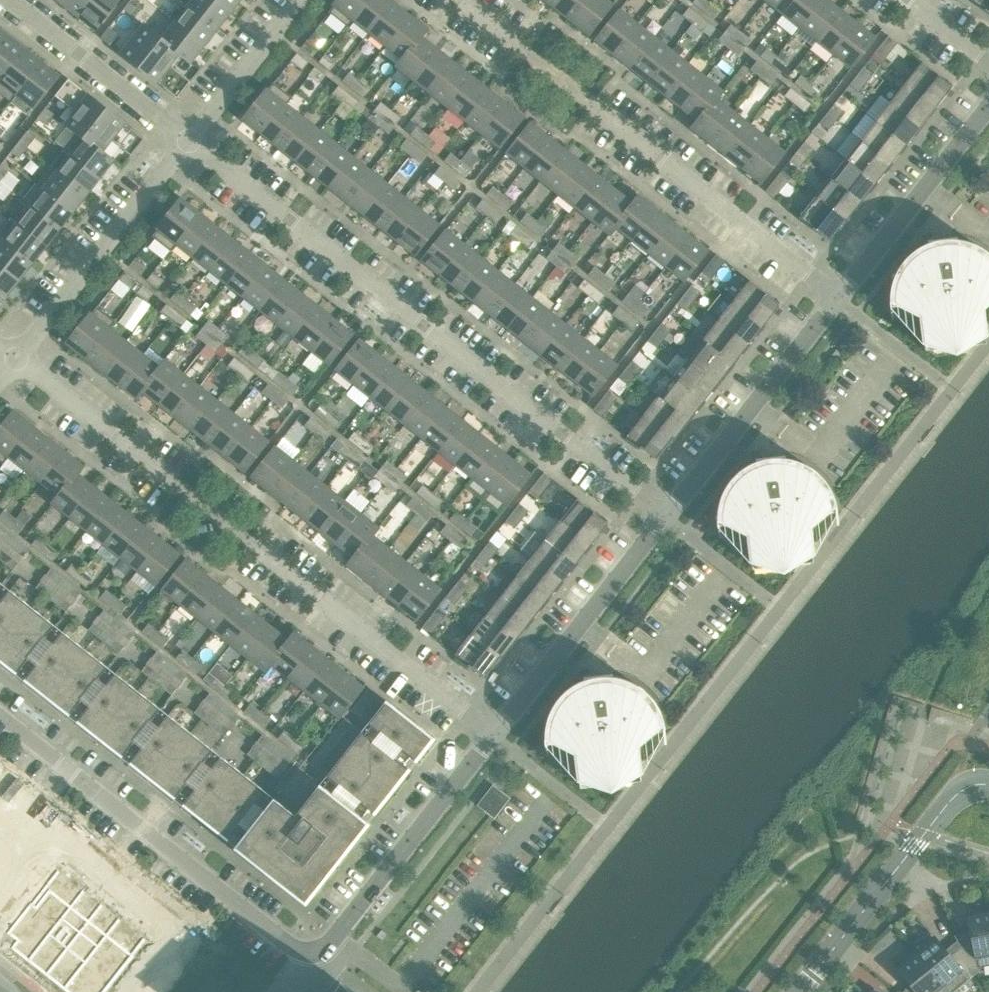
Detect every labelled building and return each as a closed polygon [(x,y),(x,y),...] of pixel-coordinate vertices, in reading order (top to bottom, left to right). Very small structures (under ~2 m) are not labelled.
[(91,0),(63,0),(62,2),(79,16),(91,0)] [(119,0),(91,0),(79,16),(96,29),(119,0)] [(140,5),(133,0),(131,0),(123,9),(132,15),(140,5)] [(182,0),(180,0),(168,16),(204,45),(217,28),(182,0)] [(217,0),(193,0),(189,5),(183,0),(182,0),(217,28),(231,11),(217,0)] [(231,11),(239,0),(217,0),(231,11)] [(367,0),(338,0),(329,12),(346,26),(367,0)] [(393,3),(389,0),(367,0),(346,26),(348,27),(354,19),(370,32),(393,3)] [(587,0),(560,0),(554,7),(571,20),(587,0)] [(612,5),(606,0),(587,0),(571,20),(589,34),(612,5)] [(706,0),(694,0),(692,3),(703,11),(709,3),(706,0)] [(794,0),(766,0),(783,13),(794,0)] [(822,0),(794,0),(783,13),(800,27),(822,0)] [(840,11),(826,0),(822,0),(800,27),(817,40),(840,11)] [(984,8),(988,12),(988,0),(973,0),(984,8)] [(387,46),(410,17),(393,3),(370,32),(387,46)] [(713,19),(719,11),(709,3),(703,11),(713,19)] [(692,24),(699,16),(688,7),(682,16),(692,24)] [(614,54),(637,25),(619,10),(596,39),(614,54)] [(834,54),(857,24),(840,11),(817,40),(834,54)] [(190,62),(204,45),(168,16),(167,17),(175,23),(163,39),(162,40),(179,53),(190,62)] [(702,32),(709,23),(699,16),(692,24),(702,32)] [(398,66),(421,37),(422,38),(428,30),(410,17),(387,46),(402,58),(396,65),(398,66)] [(735,40),(741,32),(731,23),(724,32),(735,40)] [(139,68),(161,40),(162,40),(163,39),(145,24),(121,54),(139,68)] [(852,67),(875,38),(857,24),(834,54),(852,67)] [(631,67),(654,38),(637,25),(614,54),(631,67)] [(110,45),(118,35),(109,27),(101,38),(110,45)] [(728,48),(735,40),(724,32),(718,40),(728,48)] [(751,40),(741,32),(735,40),(745,48),(751,40)] [(883,61),(897,43),(888,35),(874,53),(883,61)] [(25,49),(8,36),(0,46),(0,80),(25,49)] [(415,80),(438,51),(422,38),(421,37),(398,66),(415,80)] [(648,80),(671,51),(654,38),(631,67),(648,80)] [(179,53),(162,40),(161,40),(139,68),(177,98),(191,81),(170,65),(179,53)] [(313,57),(319,49),(307,40),(301,48),(313,57)] [(738,56),(745,48),(735,40),(728,48),(738,56)] [(777,56),(767,48),(760,56),(770,64),(777,56)] [(42,62),(25,49),(0,80),(0,93),(11,102),(42,62)] [(432,93),(455,64),(438,51),(415,80),(432,93)] [(665,94),(688,65),(671,51),(648,80),(665,94)] [(302,70),(309,62),(297,53),(291,61),(302,70)] [(335,62),(325,54),(319,62),(329,70),(335,62)] [(787,64),(777,56),(770,64),(781,72),(787,64)] [(950,83),(921,60),(904,82),(934,105),(935,104),(952,83),(951,82),(950,83)] [(767,69),(756,61),(750,69),(760,77),(767,69)] [(29,115),(59,76),(42,62),(11,102),(29,115)] [(449,107),(472,78),(455,64),(432,93),(449,107)] [(682,107),(705,78),(688,65),(665,94),(682,107)] [(319,83),(325,75),(315,67),(308,75),(319,83)] [(866,83),(873,74),(863,67),(856,76),(866,83)] [(770,85),(777,77),(767,69),(760,77),(770,85)] [(359,80),(349,72),(342,81),(353,89),(359,80)] [(804,91),(811,83),(801,75),(794,83),(804,91)] [(859,92),(866,83),(856,76),(849,85),(859,92)] [(107,109),(68,78),(55,95),(76,112),(66,124),(76,132),(77,132),(84,138),(107,109)] [(466,120),(489,91),(472,78),(449,107),(466,120)] [(693,128),(716,99),(717,100),(723,92),(705,78),(682,107),(697,119),(691,127),(693,128)] [(363,97),(369,88),(359,80),(353,89),(363,97)] [(263,134),(286,105),(292,97),(274,82),(244,119),(263,134)] [(934,105),(904,82),(890,101),(920,125),(921,124),(929,114),(930,115),(929,116),(930,117),(938,107),(935,104),(934,105)] [(815,99),(821,91),(811,83),(804,91),(815,99)] [(342,102),(349,93),(339,85),(332,93),(342,102)] [(801,96),(790,88),(784,96),(794,104),(801,96)] [(483,133),(506,104),(489,91),(466,120),(483,133)] [(359,101),(349,93),(342,102),(352,110),(359,101)] [(804,112),(811,104),(801,96),(794,104),(804,112)] [(733,112),(717,100),(716,99),(693,128),(710,141),(733,112)] [(920,125),(890,101),(875,119),(906,144),(906,143),(914,133),(915,134),(915,135),(916,135),(923,126),(921,124),(920,125)] [(385,118),(391,110),(381,102),(374,110),(385,118)] [(500,147),(523,118),(506,104),(483,133),(500,147)] [(836,121),(843,112),(834,104),(827,113),(836,121)] [(279,147),(303,118),(286,105),(263,134),(279,147)] [(46,124),(54,114),(46,107),(38,118),(46,124)] [(145,139),(107,109),(84,138),(101,151),(102,151),(111,139),(132,156),(145,139)] [(378,126),(385,118),(374,110),(368,118),(378,126)] [(401,118),(391,110),(385,118),(395,126),(401,118)] [(727,155),(750,126),(733,112),(710,141),(727,155)] [(829,130),(836,121),(827,113),(820,122),(829,130)] [(296,160),(320,131),(303,118),(279,147),(296,160)] [(395,126),(385,118),(378,126),(388,134),(395,126)] [(906,144),(875,119),(860,138),(891,162),(899,152),(901,154),(908,145),(906,143),(906,144)] [(525,167),(548,138),(530,123),(507,152),(525,167)] [(427,134),(416,126),(410,134),(420,142),(427,134)] [(744,168),(767,139),(750,126),(727,155),(744,168)] [(27,148),(35,138),(27,131),(19,141),(27,148)] [(313,174),(336,145),(320,131),(296,160),(313,174)] [(113,160),(102,151),(101,151),(84,138),(77,132),(76,132),(63,149),(99,177),(113,160)] [(430,150),(437,142),(427,134),(420,142),(430,150)] [(542,180),(565,151),(548,138),(525,167),(542,180)] [(885,174),(893,164),(891,162),(860,138),(845,157),(876,181),(883,172),(885,173),(884,173),(885,174)] [(410,155),(417,147),(406,139),(400,147),(410,155)] [(761,182),(784,153),(767,139),(744,168),(761,182)] [(19,158),(27,148),(19,141),(11,151),(19,158)] [(806,158),(813,149),(804,142),(797,151),(806,158)] [(330,187),(353,158),(336,145),(313,174),(330,187)] [(427,155),(417,147),(410,155),(420,163),(427,155)] [(99,177),(63,149),(50,166),(86,194),(99,177)] [(559,193),(582,164),(565,151),(542,180),(559,193)] [(806,158),(797,151),(790,160),(799,167),(806,158)] [(454,169),(461,161),(450,153),(444,161),(454,169)] [(876,181),(845,157),(830,176),(862,200),(869,190),(871,191),(870,191),(871,192),(879,182),(876,181)] [(347,200),(370,171),(353,158),(330,187),(347,200)] [(464,177),(471,169),(461,161),(454,169),(464,177)] [(576,207),(599,178),(582,164),(559,193),(576,207)] [(8,171),(0,165),(0,182),(8,171)] [(86,194),(50,166),(36,183),(73,211),(86,194)] [(451,174),(440,166),(434,174),(444,182),(451,174)] [(364,214),(387,185),(370,171),(347,200),(364,214)] [(774,199),(789,181),(779,173),(765,191),(774,199)] [(461,182),(451,174),(444,182),(454,190),(461,182)] [(862,200),(830,176),(815,195),(847,218),(855,209),(856,210),(855,210),(856,211),(864,201),(862,200)] [(593,220),(616,191),(599,178),(576,207),(593,220)] [(73,211),(36,183),(23,200),(59,228),(73,211)] [(381,227),(404,198),(387,185),(364,214),(381,227)] [(503,194),(493,186),(486,194),(497,202),(503,194)] [(616,226),(639,197),(637,196),(631,203),(616,191),(593,220),(611,234),(616,226)] [(507,210),(513,202),(503,194),(497,202),(507,210)] [(847,218),(815,195),(799,216),(812,227),(825,236),(829,241),(840,227),(841,228),(840,229),(841,230),(849,220),(847,218)] [(633,239),(656,210),(639,197),(616,226),(633,239)] [(398,241),(421,212),(404,198),(381,227),(398,241)] [(176,243),(200,214),(181,199),(152,236),(171,251),(177,243),(176,243)] [(493,207),(482,199),(476,207),(486,215),(493,207)] [(59,228),(23,200),(30,206),(18,222),(10,216),(10,217),(46,245),(59,228)] [(496,223),(503,215),(493,207),(486,215),(496,223)] [(650,253),(673,224),(656,210),(633,239),(650,253)] [(416,254),(438,225),(421,212),(398,241),(416,254)] [(531,229),(537,221),(527,213),(520,221),(531,229)] [(193,256),(216,227),(200,214),(176,243),(177,243),(193,256)] [(10,217),(0,229),(0,236),(33,262),(46,245),(10,217)] [(541,237),(547,229),(537,221),(531,229),(541,237)] [(667,266),(690,237),(673,224),(650,253),(667,266)] [(520,242),(527,234),(516,226),(510,234),(520,242)] [(210,270),(233,240),(216,227),(193,256),(210,270)] [(441,274),(464,245),(445,231),(422,260),(441,274)] [(537,242),(527,234),(520,242),(530,250),(537,242)] [(0,236),(0,264),(19,279),(33,262),(0,236)] [(684,280),(707,251),(690,237),(667,266),(684,280)] [(227,283),(250,254),(233,240),(210,270),(227,283)] [(985,251),(979,247),(972,244),(965,242),(958,240),(958,242),(928,246),(927,244),(921,247),(914,251),(909,255),(904,261),(899,267),(895,274),(892,282),(890,290),(889,298),(890,306),(890,307),(916,304),(919,311),(923,343),(985,335),(982,304),(983,296),(988,295),(988,254),(985,251)] [(569,250),(559,242),(552,250),(563,258),(569,250)] [(457,287),(480,258),(464,245),(441,274),(457,287)] [(563,258),(552,250),(546,258),(556,266),(563,258)] [(579,258),(569,250),(563,258),(573,266),(579,258)] [(244,296),(267,267),(250,254),(227,283),(244,296)] [(711,279),(725,261),(716,254),(702,271),(711,279)] [(147,267),(135,258),(129,266),(141,275),(147,267)] [(474,301),(497,272),(480,258),(457,287),(474,301)] [(573,266),(563,258),(556,266),(566,274),(573,266)] [(0,264),(0,291),(6,296),(19,279),(0,264)] [(598,282),(605,274),(595,266),(588,274),(598,282)] [(261,310),(284,281),(267,267),(244,296),(261,310)] [(137,280),(125,271),(119,279),(130,288),(137,280)] [(163,280),(153,272),(147,280),(157,288),(163,280)] [(491,314),(514,285),(497,272),(474,301),(491,314)] [(608,290),(615,282),(605,274),(598,282),(608,290)] [(588,295),(595,287),(584,279),(578,287),(588,295)] [(778,303),(750,280),(733,302),(763,325),(763,324),(780,303),(779,302),(778,303)] [(278,323),(301,294),(284,281),(261,310),(278,323)] [(147,301),(153,293),(143,285),(136,293),(147,301)] [(508,327),(531,298),(514,285),(491,314),(508,327)] [(694,301),(701,292),(691,285),(684,294),(694,301)] [(598,303),(605,295),(595,287),(588,295),(598,303)] [(187,299),(177,291),(170,299),(181,307),(187,299)] [(639,301),(628,293),(622,301),(632,309),(639,301)] [(295,336),(318,307),(301,294),(278,323),(295,336)] [(687,310),(694,301),(684,294),(677,303),(687,310)] [(525,341),(548,312),(531,298),(508,327),(525,341)] [(191,315),(197,307),(187,299),(181,307),(191,315)] [(642,317),(649,309),(639,301),(632,309),(642,317)] [(763,325),(733,302),(718,320),(749,345),(749,344),(757,334),(758,335),(758,336),(759,337),(766,327),(763,324),(763,325)] [(177,312),(166,304),(160,312),(170,320),(177,312)] [(86,357),(115,320),(97,306),(73,337),(72,336),(72,337),(73,337),(68,343),(86,357)] [(622,322),(629,314),(618,306),(612,314),(622,322)] [(312,350),(335,321),(318,307),(295,336),(312,350)] [(180,328),(187,320),(177,312),(170,320),(180,328)] [(542,354),(565,325),(548,312),(525,341),(542,354)] [(632,330),(639,322),(629,314),(622,322),(632,330)] [(103,371),(126,342),(110,329),(116,321),(115,320),(86,357),(103,371)] [(212,336),(219,328),(209,320),(202,328),(212,336)] [(749,345),(718,320),(703,339),(734,364),(735,363),(742,353),(743,354),(743,355),(744,355),(752,346),(749,344),(749,345)] [(330,364),(353,334),(335,321),(312,350),(330,364)] [(671,330),(662,323),(654,332),(664,339),(671,330)] [(559,367),(582,338),(565,325),(542,354),(559,367)] [(212,336),(202,328),(196,336),(206,344),(212,336)] [(229,336),(219,328),(212,336),(223,344),(229,336)] [(664,339),(654,332),(647,340),(657,348),(664,339)] [(216,352),(223,344),(212,336),(206,344),(216,352)] [(576,381),(599,352),(582,338),(559,367),(576,381)] [(734,364),(703,339),(688,358),(719,382),(727,372),(729,374),(737,365),(735,363),(734,364)] [(354,383),(378,354),(359,340),(336,369),(354,383)] [(120,384),(143,355),(126,342),(103,371),(120,384)] [(255,352),(244,344),(238,352),(248,360),(255,352)] [(258,368),(265,360),(255,352),(248,360),(258,368)] [(594,395),(617,366),(599,352),(576,381),(594,395)] [(371,396),(394,367),(378,354),(354,383),(371,396)] [(143,390),(166,361),(164,360),(158,367),(143,355),(120,384),(138,398),(144,391),(143,390)] [(245,365),(234,357),(228,365),(238,373),(245,365)] [(713,392),(720,383),(719,382),(688,358),(673,377),(706,402),(706,401),(704,400),(712,390),(713,391),(712,391),(713,392)] [(634,377),(641,368),(632,360),(625,369),(634,377)] [(160,403),(183,374),(166,361),(143,390),(144,391),(160,403)] [(248,381),(255,373),(245,365),(238,373),(248,381)] [(388,410),(411,381),(394,367),(371,396),(388,410)] [(634,377),(625,369),(618,378),(627,386),(634,377)] [(289,379),(278,371),(272,379),(282,387),(289,379)] [(177,417),(200,388),(183,374),(160,403),(177,417)] [(706,402),(673,377),(658,396),(689,420),(690,419),(698,410),(699,411),(698,411),(699,412),(707,402),(706,401),(706,402)] [(299,387),(289,379),(282,387),(292,395),(299,387)] [(405,423),(428,394),(411,381),(388,410),(405,423)] [(272,400),(278,392),(268,384),(262,392),(272,400)] [(194,430),(217,401),(200,388),(177,417),(194,430)] [(603,417),(617,399),(607,391),(593,409),(603,417)] [(288,400),(278,392),(272,400),(282,408),(288,400)] [(422,437),(445,407),(428,394),(405,423),(422,437)] [(689,420),(658,396),(644,415),(675,439),(675,438),(683,429),(684,429),(684,430),(685,431),(692,421),(690,419),(689,420)] [(211,444),(234,415),(217,401),(194,430),(211,444)] [(331,412),(321,404),(314,412),(325,421),(331,412)] [(439,450),(462,421),(445,407),(422,437),(439,450)] [(31,426),(14,412),(9,418),(8,417),(8,418),(8,419),(0,429),(0,461),(2,463),(31,426)] [(335,428),(341,420),(331,412),(325,421),(335,428)] [(228,457),(251,428),(234,415),(211,444),(228,457)] [(675,439),(644,415),(627,436),(641,447),(653,456),(658,460),(668,447),(669,448),(669,449),(670,450),(677,440),(675,438),(675,439)] [(321,425),(310,417),(304,425),(314,434),(321,425)] [(456,463),(479,434),(462,421),(439,450),(456,463)] [(331,433),(321,425),(314,434),(324,441),(331,433)] [(26,469),(49,440),(31,426),(2,463),(3,464),(9,456),(26,469)] [(245,471),(268,442),(251,428),(228,457),(245,471)] [(365,439),(355,431),(348,439),(358,447),(365,439)] [(473,477),(496,448),(479,434),(456,463),(473,477)] [(368,455),(375,447),(365,439),(358,447),(368,455)] [(43,482),(66,453),(49,440),(26,469),(43,482)] [(348,460),(355,452),(344,444),(338,452),(348,460)] [(270,490),(293,461),(275,447),(252,476),(270,490)] [(490,490),(513,461),(496,448),(473,477),(490,490)] [(358,468),(365,460),(355,452),(348,460),(358,468)] [(54,503),(77,474),(77,475),(83,467),(66,453),(43,482),(58,494),(52,502),(54,503)] [(811,514),(837,511),(835,503),(833,495),(829,487),(824,480),(819,474),(813,469),(807,465),(800,462),(793,460),(786,458),(786,460),(755,464),(755,462),(750,464),(745,467),(740,471),(735,475),(731,479),(730,480),(727,485),(723,492),(720,500),(718,508),(717,517),(718,525),(743,522),(747,530),(751,561),(813,554),(812,547),(809,522),(811,514)] [(390,477),(397,468),(387,460),(380,468),(390,477)] [(287,503),(310,475),(293,461),(270,490),(287,503)] [(507,504),(530,475),(513,461),(490,490),(507,504)] [(384,485),(390,477),(380,468),(374,476),(384,485)] [(407,477),(397,468),(390,477),(401,485),(407,477)] [(539,497),(553,479),(544,472),(530,490),(539,497)] [(71,516),(94,487),(77,475),(77,474),(54,503),(71,516)] [(304,517),(327,488),(310,475),(287,503),(304,517)] [(394,493),(401,485),(390,477),(384,485),(394,493)] [(426,501),(433,493),(422,484),(416,492),(426,501)] [(88,530),(111,501),(94,487),(71,516),(88,530)] [(321,530),(344,501),(327,488),(304,517),(321,530)] [(443,500),(433,493),(426,501),(436,509),(443,500)] [(416,513),(422,505),(412,497),(406,505),(416,513)] [(606,521),(578,498),(561,520),(591,543),(608,521),(607,520),(606,521)] [(105,543),(128,514),(111,501),(88,530),(105,543)] [(338,544),(361,515),(344,501),(321,530),(338,544)] [(522,520),(529,511),(519,503),(512,512),(522,520)] [(426,522),(433,513),(422,505),(416,513),(426,522)] [(14,518),(4,509),(0,515),(0,519),(8,526),(14,518)] [(467,519),(456,511),(450,519),(460,527),(467,519)] [(515,528),(522,520),(512,512),(505,521),(515,528)] [(122,557),(145,528),(128,514),(105,543),(122,557)] [(372,536),(378,529),(361,515),(338,544),(353,556),(347,563),(349,565),(372,536)] [(18,534),(25,525),(14,518),(8,526),(18,534)] [(470,535),(477,527),(467,519),(460,527),(470,535)] [(591,543),(561,520),(546,539),(576,562),(576,561),(584,552),(585,552),(585,553),(586,554),(593,544),(591,543)] [(450,540),(457,532),(446,524),(440,532),(450,540)] [(0,527),(0,560),(13,570),(28,550),(0,527)] [(138,570),(162,541),(145,528),(122,557),(138,570)] [(467,540),(457,532),(450,540),(460,548),(467,540)] [(48,544),(38,536),(32,544),(42,552),(48,544)] [(366,578),(389,549),(372,536),(349,565),(366,578)] [(576,562),(546,539),(531,557),(561,581),(561,580),(569,570),(570,571),(570,572),(571,573),(579,563),(576,561),(576,562)] [(156,584),(179,555),(162,541),(138,570),(156,584)] [(499,548),(489,541),(482,550),(492,557),(499,548)] [(52,560),(58,552),(48,544),(42,552),(52,560)] [(383,591),(406,562),(389,549),(366,578),(383,591)] [(492,557),(482,550),(475,559),(485,566),(492,557)] [(564,582),(561,580),(561,581),(531,557),(516,576),(546,600),(547,599),(554,589),(556,590),(555,591),(556,592),(564,582)] [(181,603),(204,574),(186,560),(163,589),(181,603)] [(400,605),(423,576),(406,562),(383,591),(400,605)] [(76,579),(82,571),(72,563),(65,571),(76,579)] [(66,611),(81,592),(51,568),(36,588),(66,611)] [(86,587),(92,579),(82,571),(76,579),(86,587)] [(198,617),(221,588),(204,574),(181,603),(198,617)] [(417,618),(440,589),(423,576),(400,605),(417,618)] [(546,600),(516,576),(501,595),(531,618),(532,618),(539,608),(541,609),(540,610),(541,610),(549,601),(547,599),(546,600)] [(469,586),(460,579),(453,587),(462,595),(469,586)] [(455,604),(462,595),(453,587),(446,596),(455,604)] [(215,630),(238,601),(221,588),(198,617),(215,630)] [(55,625),(10,590),(0,602),(0,655),(19,670),(55,625)] [(116,598),(106,590),(99,598),(110,606),(116,598)] [(531,618),(501,595),(487,614),(516,637),(517,637),(525,627),(526,628),(525,629),(526,629),(534,620),(532,618),(531,618)] [(120,614),(126,606),(116,598),(110,606),(120,614)] [(232,643),(255,614),(238,601),(215,630),(232,643)] [(134,633),(104,609),(88,629),(118,653),(134,633)] [(430,635),(445,617),(435,610),(421,628),(430,635)] [(248,657),(272,628),(255,614),(232,643),(248,657)] [(516,637),(487,614),(472,633),(502,656),(510,646),(511,647),(512,648),(519,639),(517,637),(516,637)] [(152,639),(159,631),(148,623),(142,631),(152,639)] [(271,663),(295,634),(293,632),(287,640),(272,628),(248,657),(266,671),(272,663),(271,663)] [(72,712),(108,667),(63,631),(27,676),(72,712)] [(169,639),(159,631),(152,639),(162,647),(169,639)] [(502,656),(472,633),(455,654),(469,665),(482,675),(485,678),(495,665),(496,666),(497,667),(504,657),(502,656)] [(288,676),(311,647),(295,634),(271,663),(272,663),(288,676)] [(305,689),(328,660),(311,647),(288,676),(305,689)] [(192,658),(182,650),(176,658),(186,666),(192,658)] [(171,695),(187,675),(157,651),(141,671),(171,695)] [(196,674),(202,666),(192,658),(186,666),(196,674)] [(322,703),(345,674),(328,660),(305,689),(322,703)] [(125,753),(161,708),(116,673),(80,718),(125,753)] [(340,716),(363,687),(345,674),(322,703),(340,716)] [(226,685),(216,676),(210,685),(220,693),(226,685)] [(656,704),(652,699),(652,698),(646,692),(639,686),(631,682),(622,679),(614,677),(614,678),(583,682),(583,680),(575,684),(567,689),(561,695),(555,702),(551,710),(548,717),(546,723),(545,730),(545,737),(546,744),(571,741),(575,748),(579,779),(641,772),(637,741),(639,733),(665,730),(664,723),(662,717),(659,710),(656,704)] [(236,693),(226,685),(220,693),(230,701),(236,693)] [(410,719),(369,687),(351,710),(413,759),(431,735),(410,719)] [(240,716),(210,693),(194,713),(224,736),(240,716)] [(260,711),(250,703),(244,711),(254,720),(260,711)] [(270,719),(260,711),(254,720),(264,728),(270,719)] [(178,795),(214,750),(168,714),(133,759),(178,795)] [(407,767),(345,718),(309,763),(371,812),(407,767)] [(288,746),(294,738),(284,730),(277,738),(288,746)] [(293,758),(262,734),(247,754),(277,778),(293,758)] [(298,754),(304,746),(294,738),(288,746),(298,754)] [(266,791),(221,756),(186,801),(231,837),(266,791)] [(370,823),(365,819),(298,767),(234,848),(306,904),(370,823)] [(494,819),(511,797),(494,785),(496,783),(494,781),(474,807),(476,808),(477,806),(494,819)] [(147,945),(54,873),(0,942),(0,943),(62,991),(110,991),(147,945)] [(968,915),(972,936),(956,940),(959,945),(973,975),(979,970),(979,968),(988,966),(988,911),(968,915)] [(959,945),(948,954),(934,938),(916,952),(948,991),(952,991),(973,975),(959,945)] [(916,952),(897,967),(914,988),(911,991),(948,991),(916,952)]
